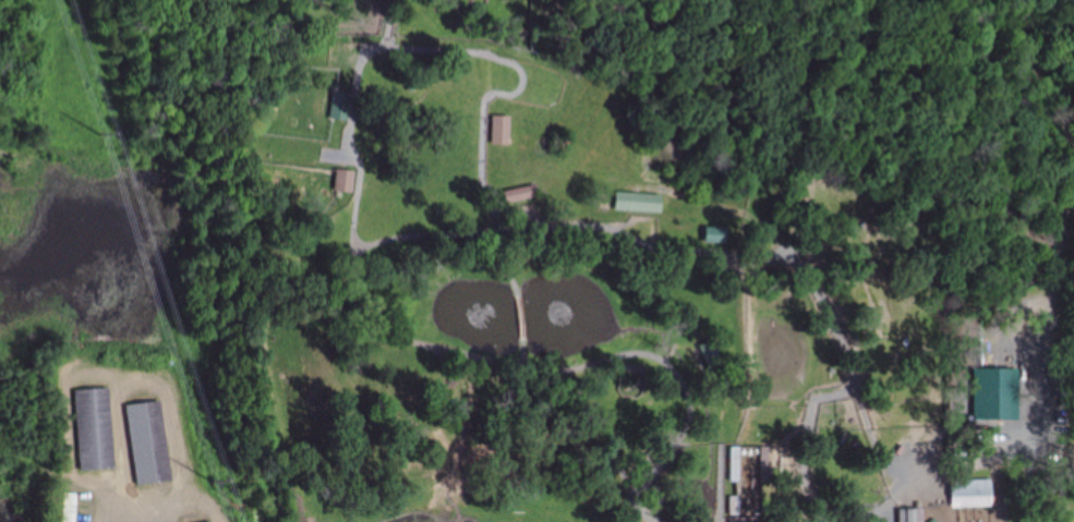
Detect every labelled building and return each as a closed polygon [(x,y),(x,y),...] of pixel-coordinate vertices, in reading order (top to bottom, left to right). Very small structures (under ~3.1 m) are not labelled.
[(510,146),(510,117),(491,117),(491,146),(510,146)] [(353,194),(353,172),(336,172),(335,193),(353,194)] [(503,205),(533,199),(531,188),(501,194),(503,205)] [(661,195),(614,195),(614,213),(660,214),(661,195)] [(724,230),(703,230),(703,245),(724,245),(724,230)] [(108,390),(74,392),(79,473),(113,471),(108,390)] [(125,407),(135,488),(169,484),(160,403),(125,407)] [(730,482),(740,482),(740,448),(730,448),(730,482)] [(990,481),(949,481),(949,499),(990,499),(990,481)] [(750,519),(740,519),(740,497),(729,497),(729,517),(731,517),(731,521),(750,521),(750,519)] [(922,509),(897,509),(897,521),(922,521),(922,509)]
